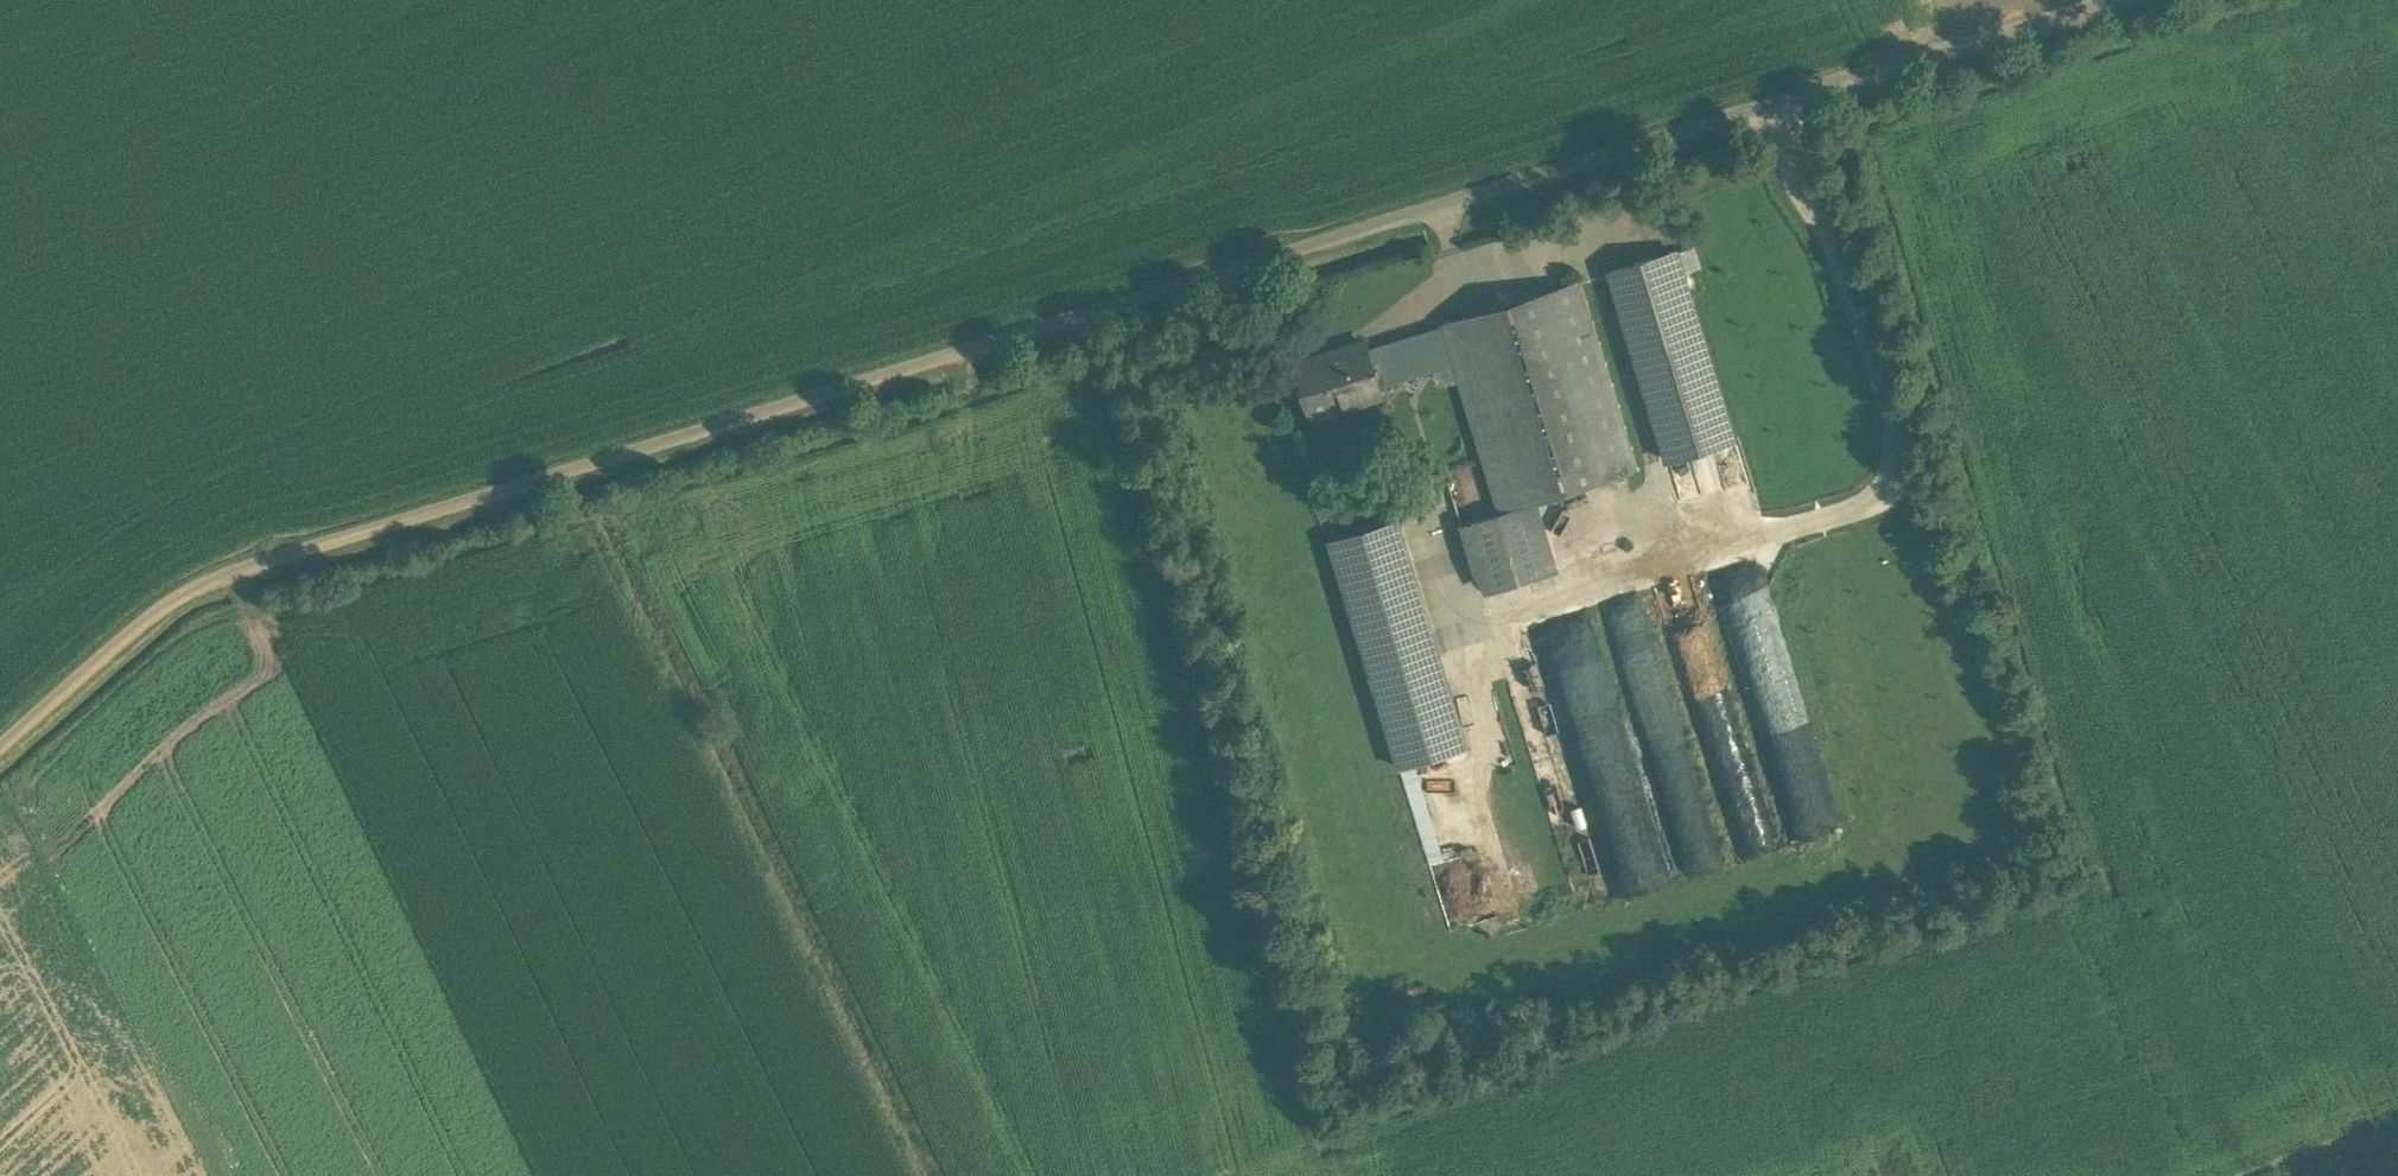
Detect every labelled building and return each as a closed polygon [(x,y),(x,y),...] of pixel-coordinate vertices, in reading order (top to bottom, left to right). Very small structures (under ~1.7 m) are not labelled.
[(1754,440),(1694,245),(1451,319),(1511,514),(1754,440)] [(1303,348),(1321,418),(1405,396),(1387,326),(1303,348)] [(1405,774),(1481,749),(1407,520),(1331,545),(1405,774)] [(1566,736),(1600,726),(1590,691),(1556,701),(1566,736)]
